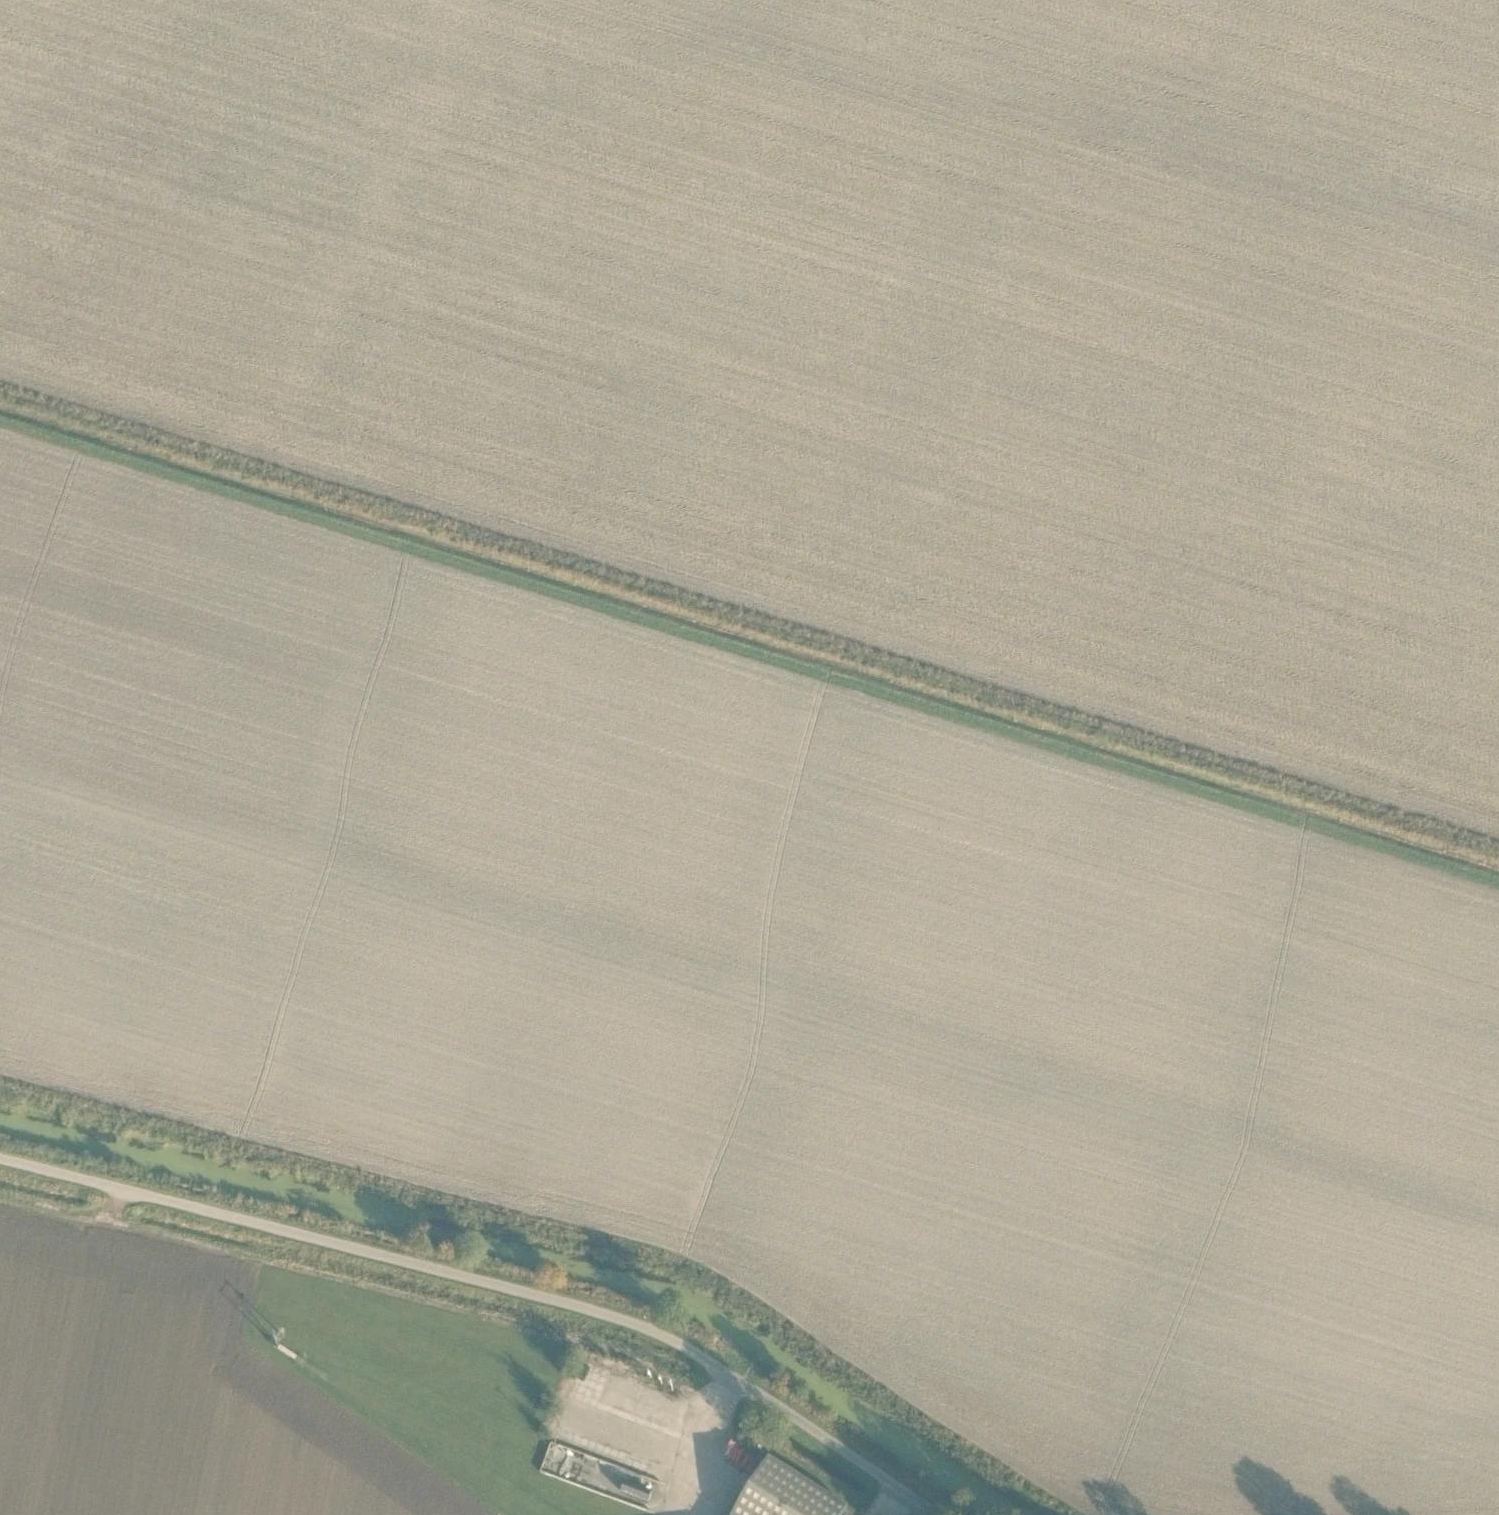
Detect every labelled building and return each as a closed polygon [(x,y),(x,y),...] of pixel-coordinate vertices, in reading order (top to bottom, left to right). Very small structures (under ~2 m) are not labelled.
[(545,1468),(662,1508),(671,1483),(554,1443),(545,1468)] [(848,1508),(773,1458),(735,1514),(844,1514),(848,1508)]
